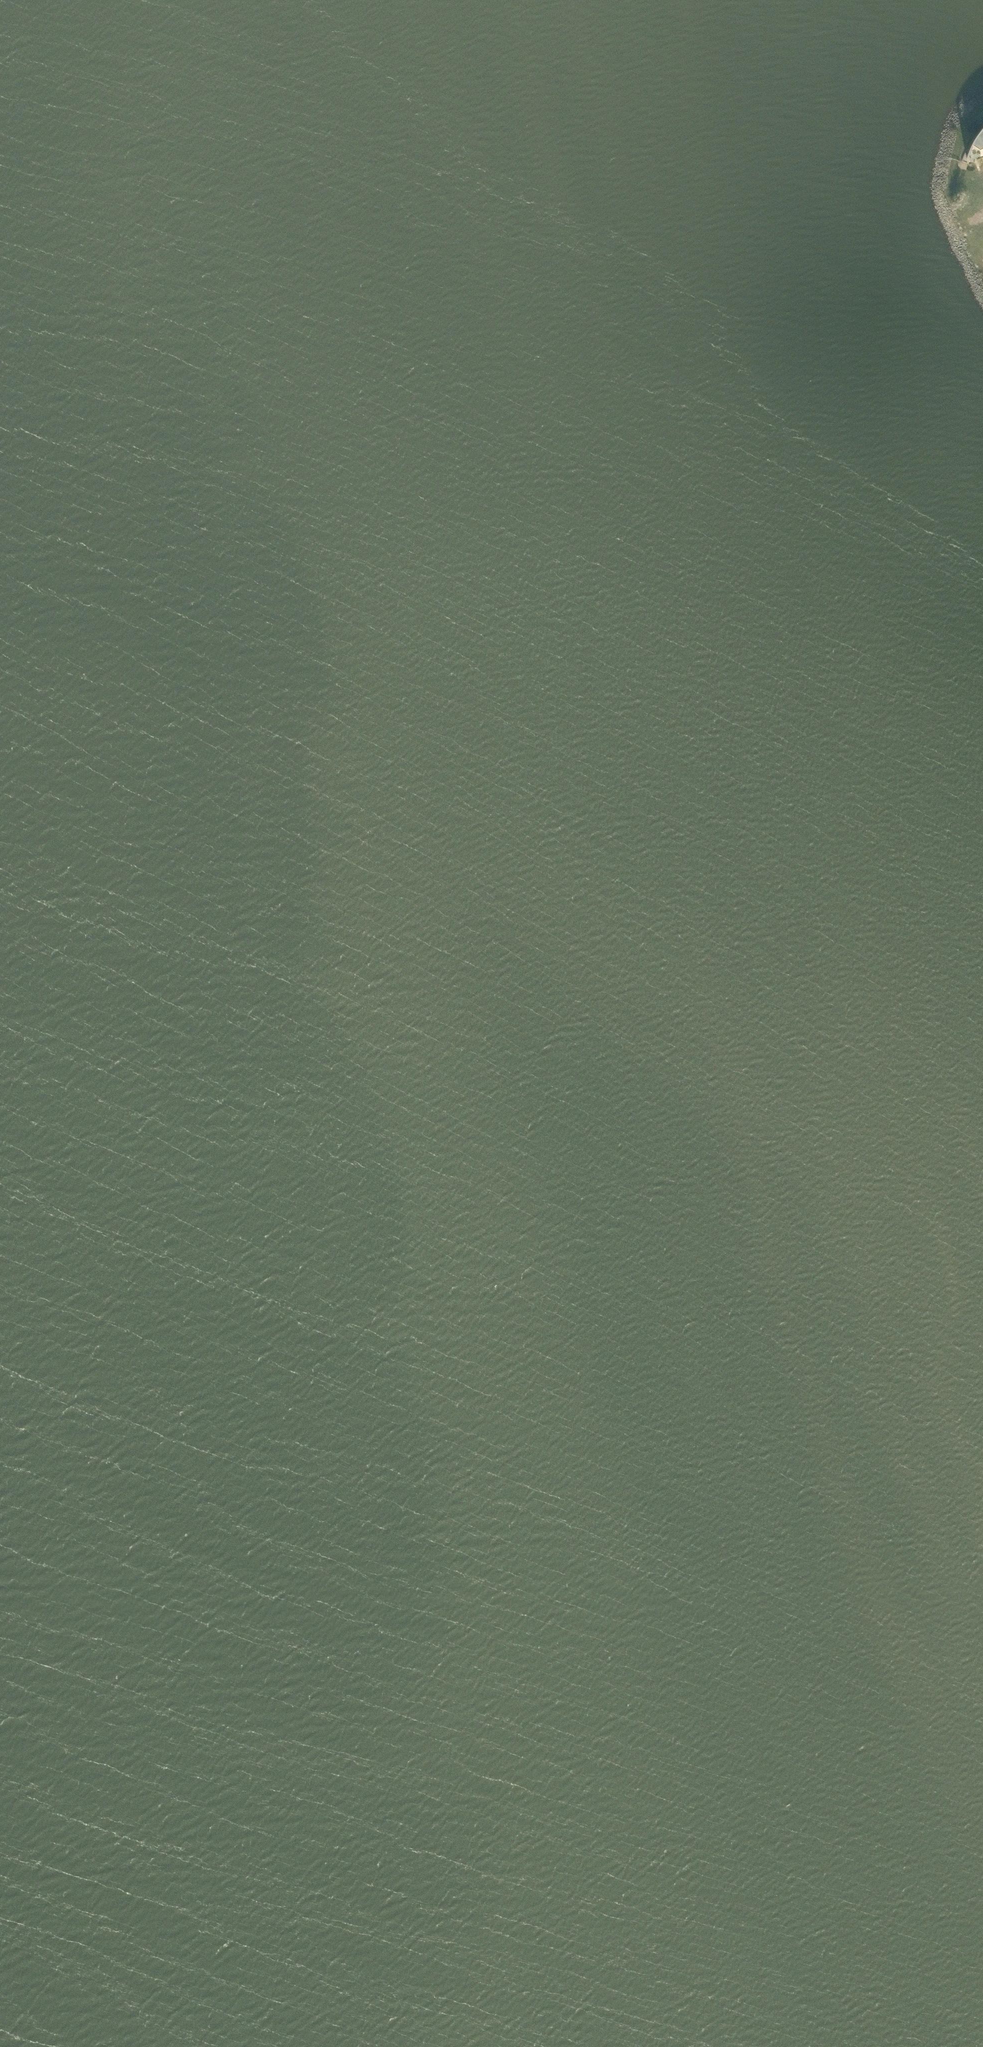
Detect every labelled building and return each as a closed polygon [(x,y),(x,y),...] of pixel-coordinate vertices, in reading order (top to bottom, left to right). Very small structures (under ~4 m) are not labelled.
[(982,158),(982,138),(982,140),(980,142),(978,144),(977,147),(975,149),(974,151),(973,154),(981,159),(982,158)]
